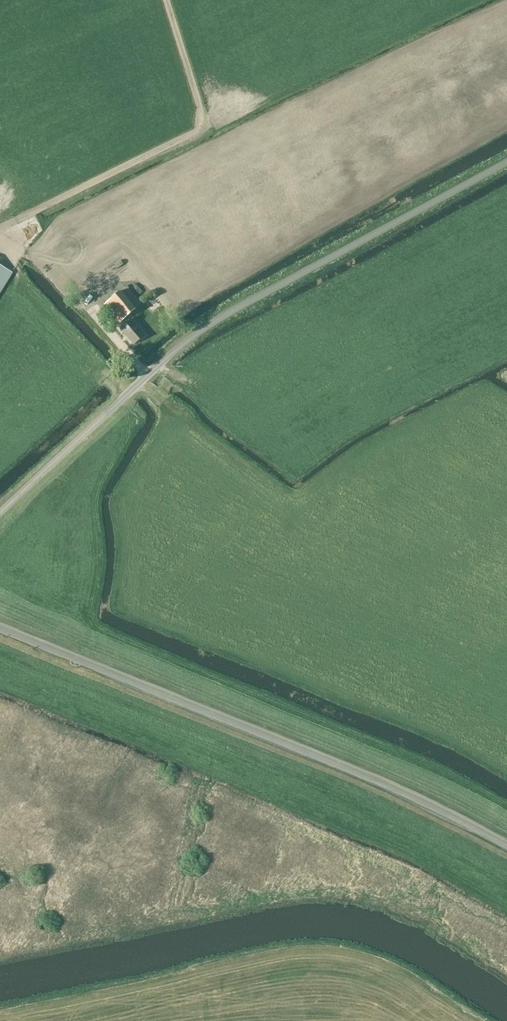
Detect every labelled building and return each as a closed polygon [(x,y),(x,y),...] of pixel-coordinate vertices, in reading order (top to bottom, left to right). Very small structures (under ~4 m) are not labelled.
[(13,271),(0,263),(0,293),(13,271)] [(104,304),(120,322),(141,304),(126,286),(104,304)] [(131,319),(120,329),(133,344),(144,335),(131,319)]
